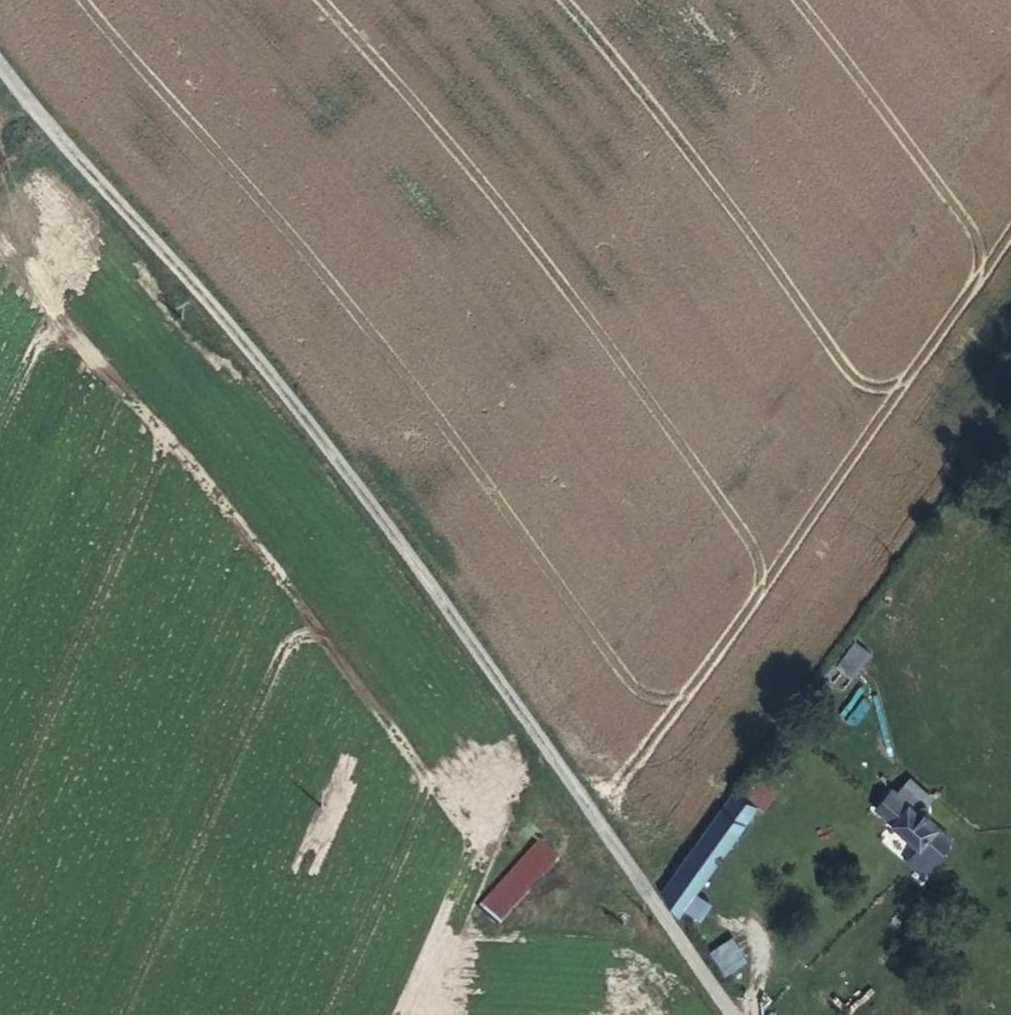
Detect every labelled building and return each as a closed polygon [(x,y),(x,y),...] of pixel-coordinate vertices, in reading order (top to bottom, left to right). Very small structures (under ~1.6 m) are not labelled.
[(852,642),(835,678),(852,686),(869,650),(852,642)] [(888,779),(864,803),(934,869),(955,846),(929,818),(938,808),(910,781),(900,790),(888,779)] [(753,812),(732,795),(661,890),(677,914),(753,812)] [(536,840),(470,896),(489,919),(553,863),(536,840)] [(733,935),(711,949),(727,977),(750,963),(733,935)]
